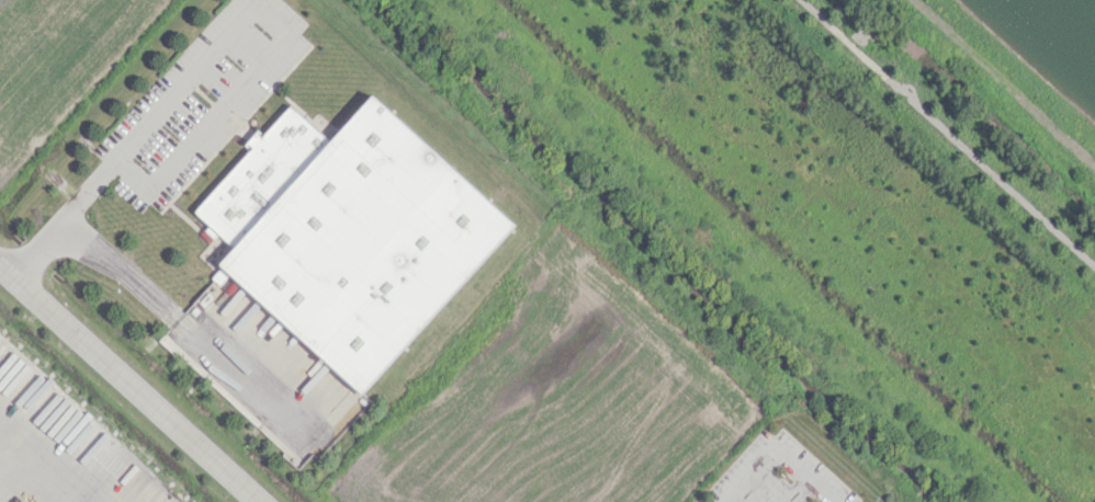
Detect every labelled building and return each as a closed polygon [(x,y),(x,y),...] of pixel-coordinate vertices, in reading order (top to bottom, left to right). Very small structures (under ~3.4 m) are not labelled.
[(514,221),(369,96),(330,141),(289,104),(262,136),(256,131),(245,144),(249,147),(193,212),(235,247),(210,276),(219,284),(226,277),(363,395),(514,221)]
